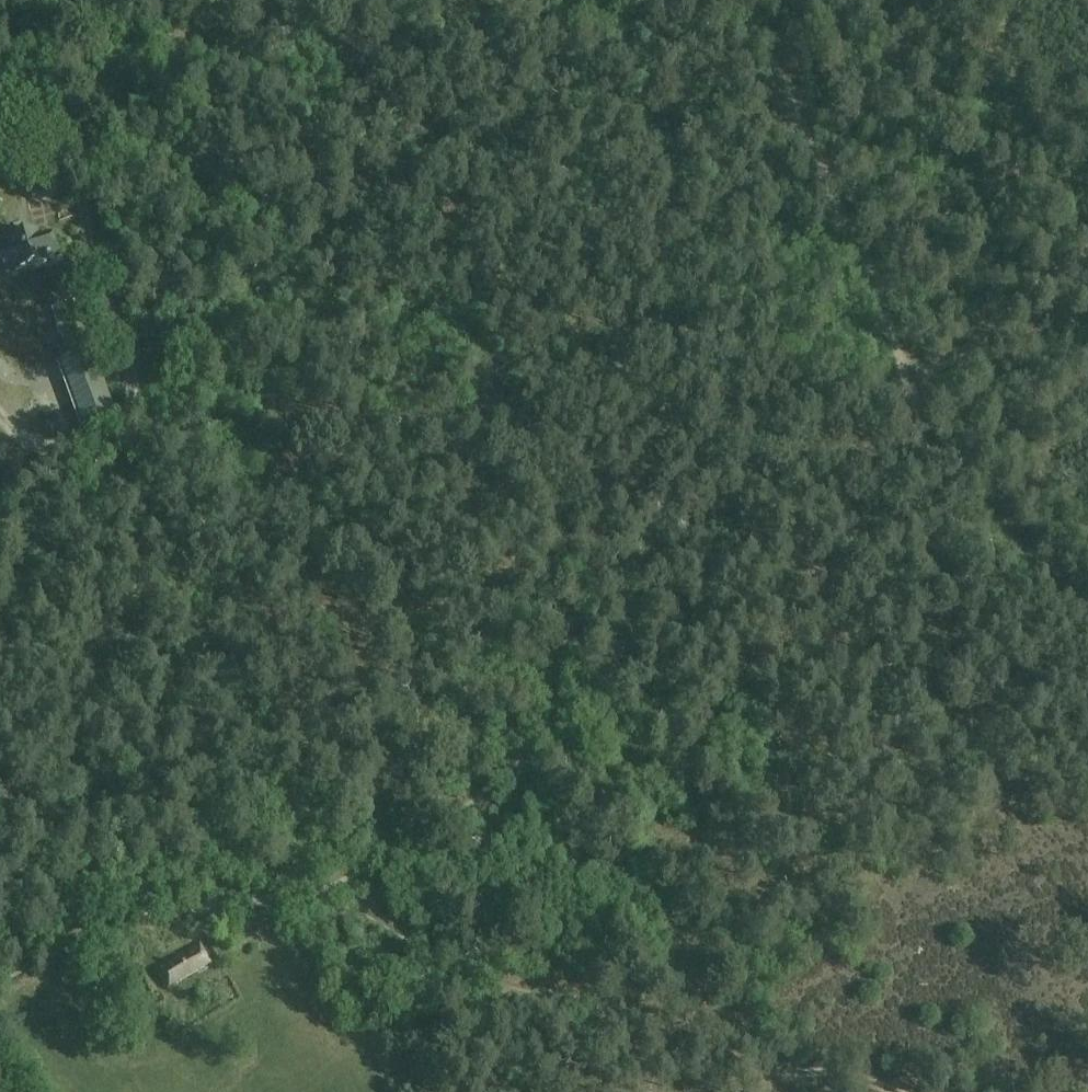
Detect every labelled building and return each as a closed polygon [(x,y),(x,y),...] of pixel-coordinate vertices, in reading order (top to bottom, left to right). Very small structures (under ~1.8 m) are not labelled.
[(51,234),(39,237),(38,232),(8,241),(11,251),(0,254),(6,272),(57,256),(51,234)] [(58,361),(81,422),(82,424),(116,411),(92,349),(73,300),(52,308),(59,325),(56,327),(58,332),(62,333),(71,357),(58,361)] [(211,962),(201,944),(157,969),(168,987),(211,962)]
